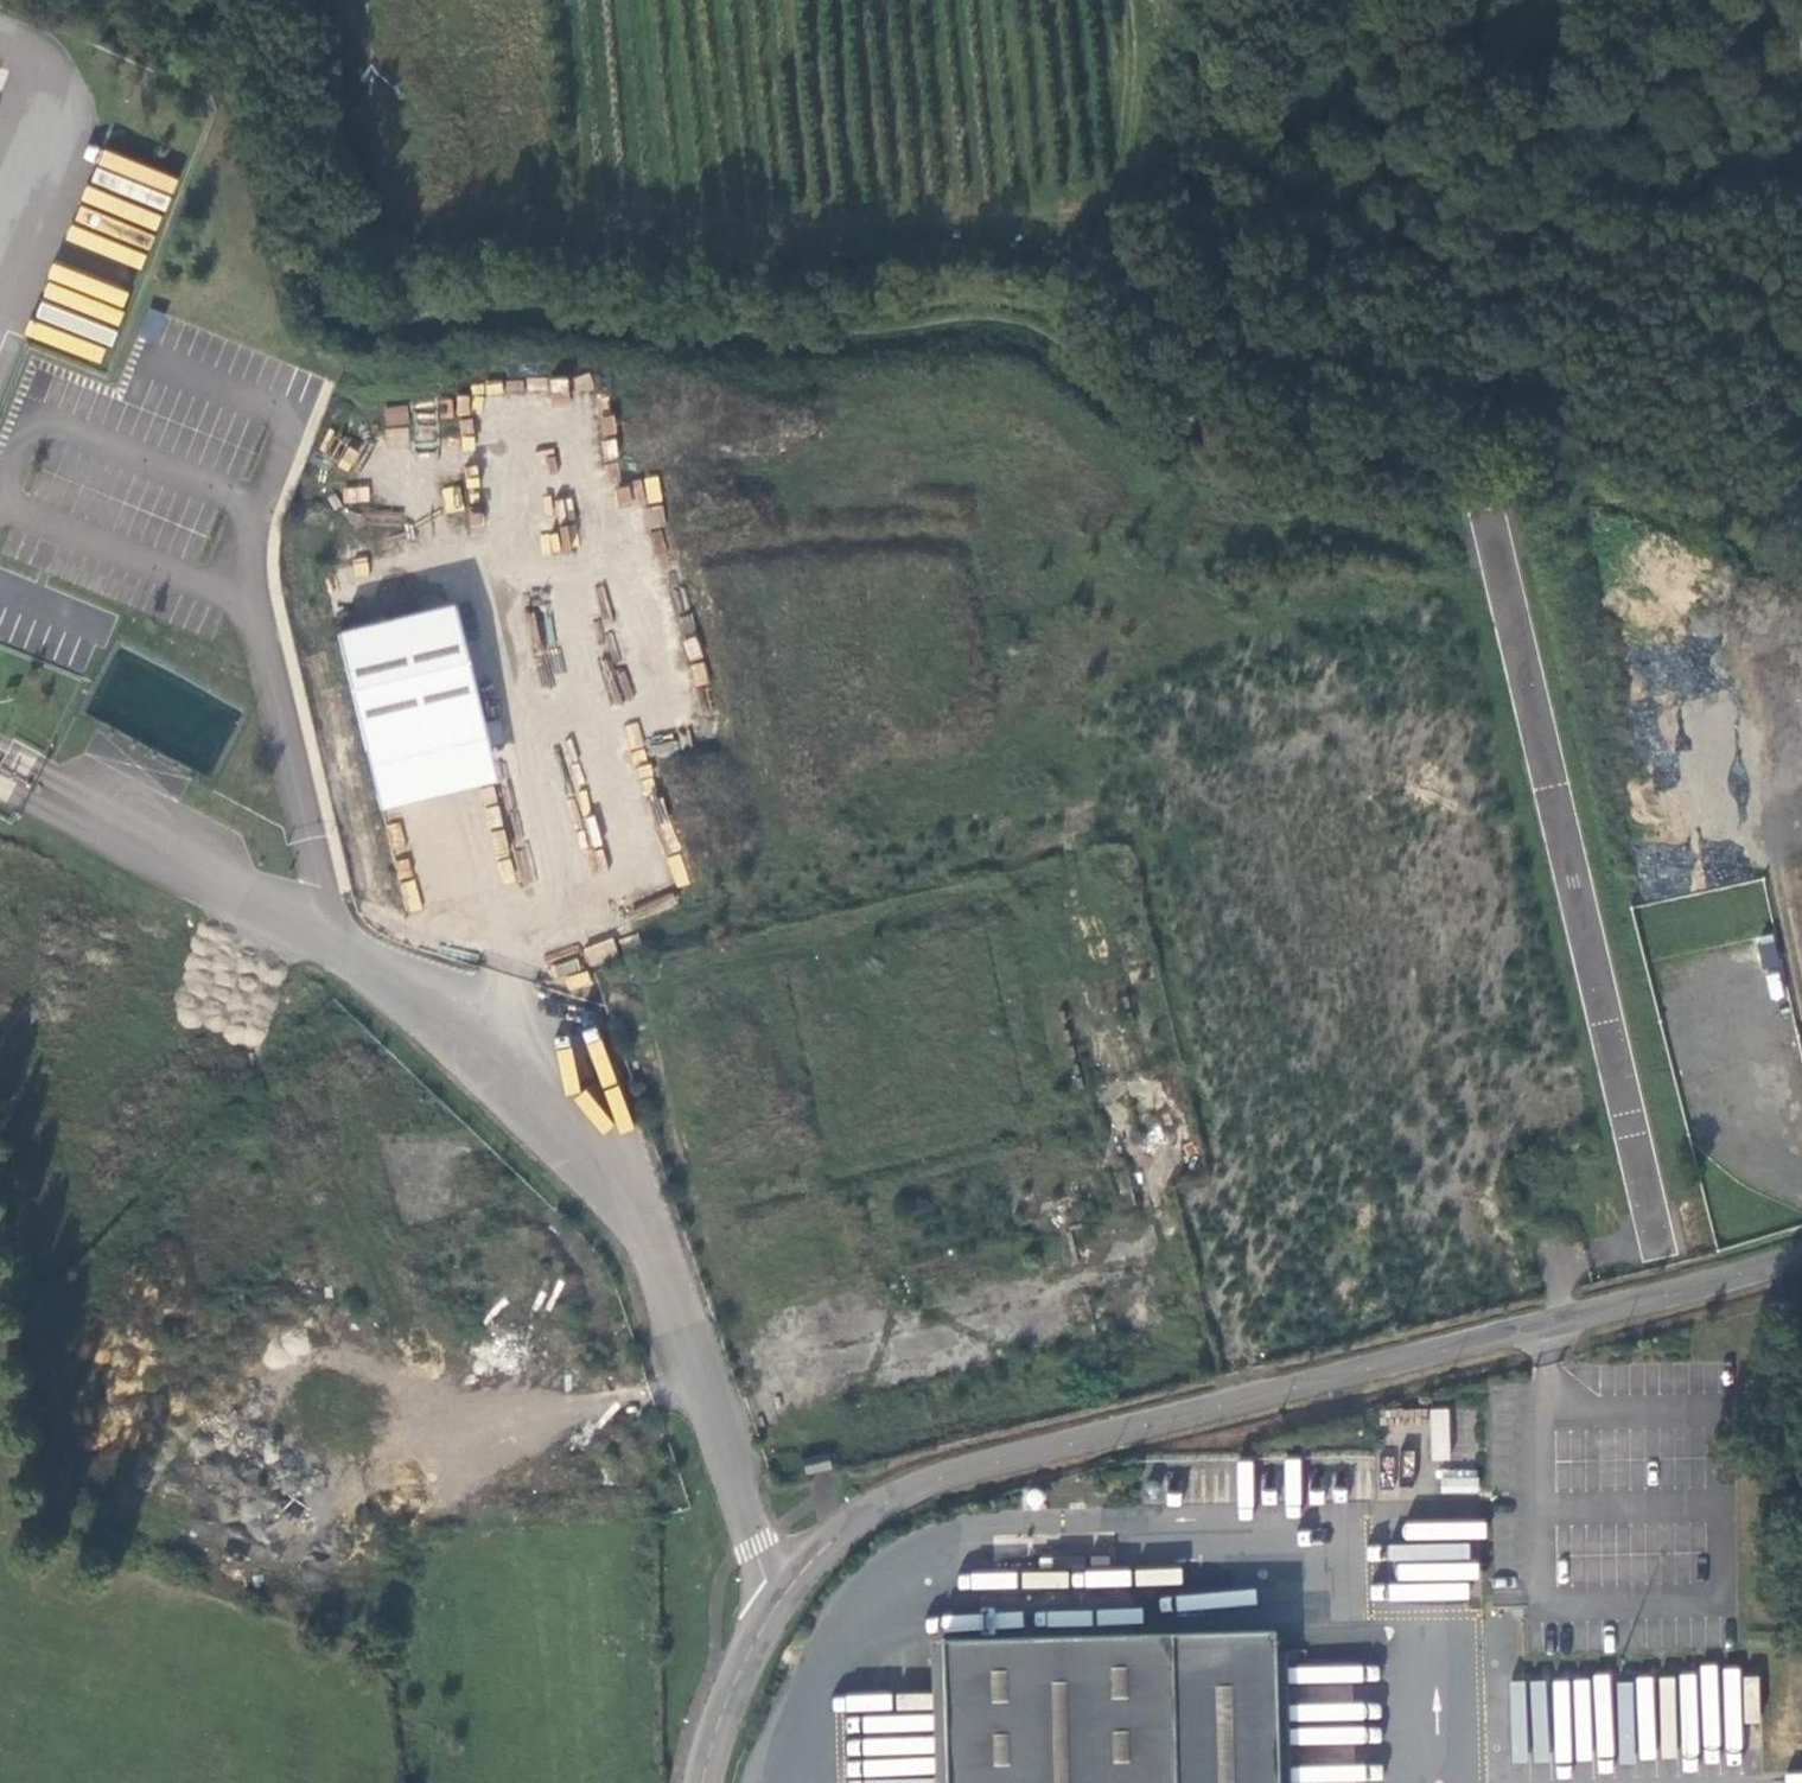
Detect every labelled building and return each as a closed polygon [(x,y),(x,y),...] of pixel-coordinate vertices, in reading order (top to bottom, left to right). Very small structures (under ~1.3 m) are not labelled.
[(447,601),(335,629),(374,786),(415,776),(411,759),(497,738),(491,711),(475,715),(447,601)] [(1100,1550),(1068,1552),(1069,1564),(1101,1562),(1100,1550)] [(1276,1630),(943,1638),(947,1782),(1280,1782),(1276,1630)]
